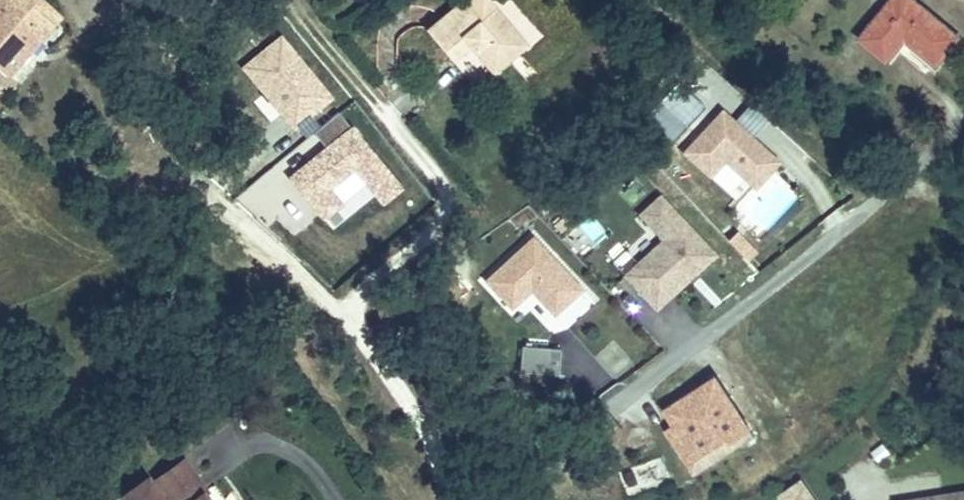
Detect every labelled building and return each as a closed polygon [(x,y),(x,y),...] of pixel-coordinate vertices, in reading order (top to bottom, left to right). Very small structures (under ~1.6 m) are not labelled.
[(8,0),(0,0),(0,71),(5,75),(58,18),(39,0),(33,0),(21,12),(8,0)] [(21,12),(33,0),(8,0),(21,12)] [(867,29),(893,52),(907,39),(940,66),(962,42),(914,0),(893,0),(867,29)] [(450,61),(465,47),(470,44),(476,50),(471,54),(491,77),(527,46),(493,7),(478,20),(463,3),(426,34),(450,61)] [(940,66),(907,39),(893,52),(867,29),(857,40),(894,72),(908,58),(932,76),(940,66)] [(470,44),(465,47),(471,54),(476,50),(470,44)] [(779,162),(722,110),(683,153),(710,177),(724,161),(755,189),(779,162)] [(715,255),(660,196),(640,215),(664,240),(625,276),(656,310),(715,255)] [(581,289),(533,238),(486,281),(512,308),(531,290),(554,314),(581,289)] [(558,376),(561,350),(522,347),(520,372),(558,376)] [(666,411),(677,428),(695,455),(727,433),(733,443),(751,432),(716,379),(666,411)] [(695,455),(677,428),(668,434),(694,473),(736,447),(733,443),(727,433),(695,455)] [(200,491),(172,457),(120,497),(123,499),(203,499),(197,493),(200,491)] [(796,484),(776,498),(777,499),(808,499),(796,484)]
